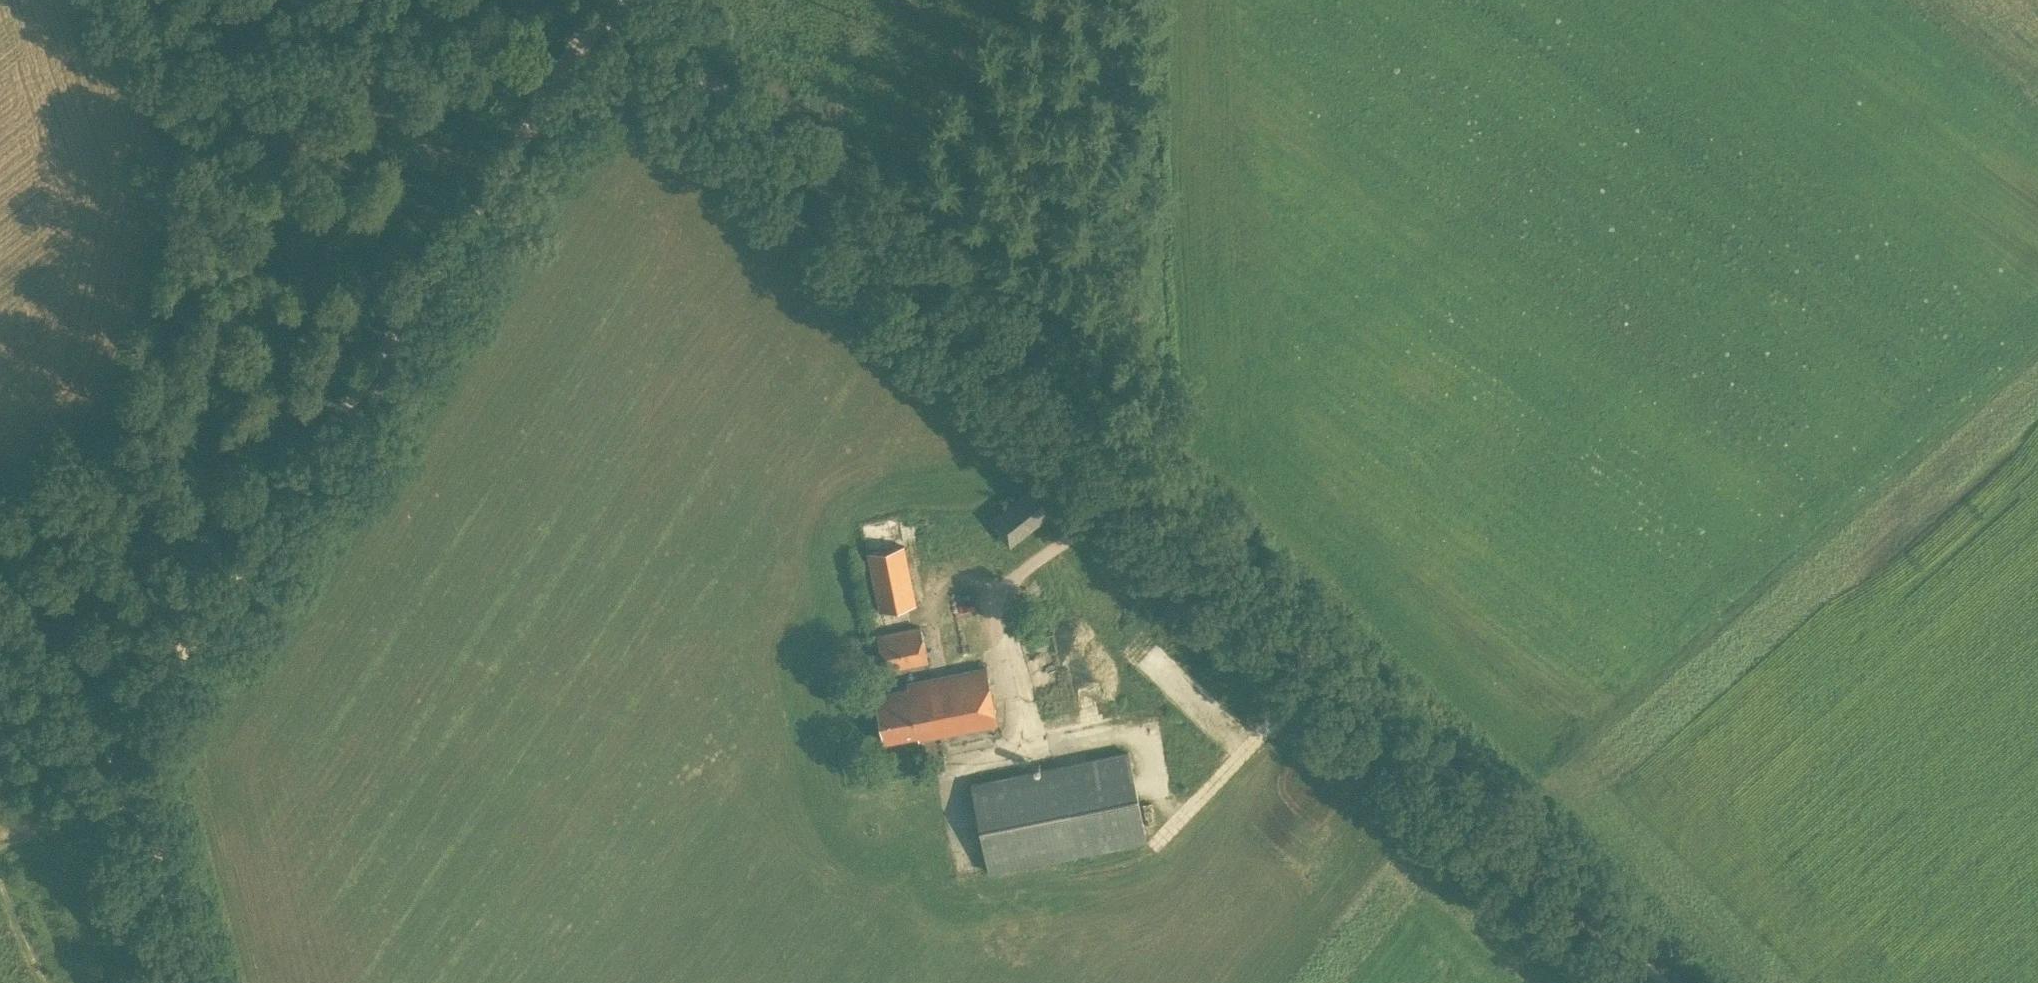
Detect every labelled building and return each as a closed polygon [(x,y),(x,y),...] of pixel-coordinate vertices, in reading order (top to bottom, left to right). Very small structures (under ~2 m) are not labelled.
[(988,517),(1009,543),(1062,502),(1041,475),(988,517)] [(879,612),(918,604),(905,545),(867,552),(879,612)] [(878,634),(885,671),(929,662),(921,625),(878,634)] [(999,723),(987,666),(907,682),(908,686),(876,692),(886,742),(918,735),(919,739),(999,723)] [(1147,841),(1129,750),(970,782),(989,873),(1147,841)]
